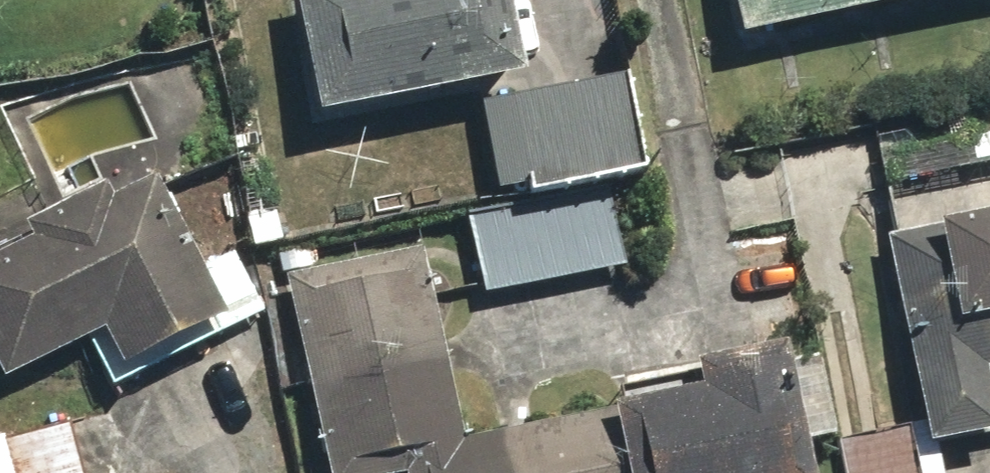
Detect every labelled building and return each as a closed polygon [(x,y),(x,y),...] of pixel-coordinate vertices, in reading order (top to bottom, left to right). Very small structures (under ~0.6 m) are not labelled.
[(311,117),(539,72),(525,0),(288,0),(311,117)] [(743,49),(951,0),(731,0),(743,49)] [(645,70),(483,100),(501,197),(616,175),(663,167),(645,70)] [(989,201),(989,129),(887,152),(898,218),(989,201)] [(0,245),(0,362),(8,380),(94,340),(115,387),(272,314),(245,256),(214,270),(167,168),(0,245)] [(616,175),(501,197),(469,202),(487,297),(634,270),(616,175)] [(989,433),(989,201),(898,218),(934,417),(939,443),(989,433)] [(628,401),(472,434),(432,242),(295,271),(337,472),(398,472),(414,470),(415,472),(643,472),(628,401)] [(643,472),(838,472),(809,335),(716,355),(722,381),(628,401),(643,472)] [(3,437),(14,472),(105,472),(85,411),(3,437)] [(939,443),(934,417),(834,435),(841,472),(944,472),(939,443)]
